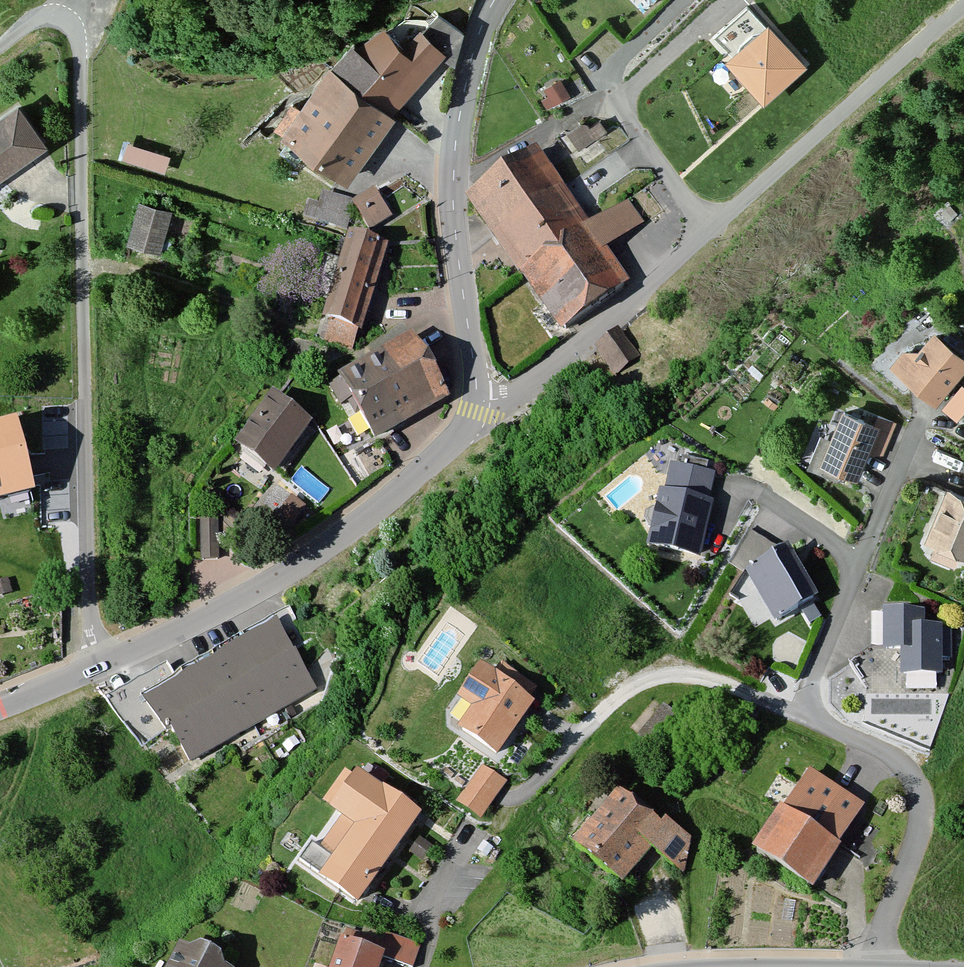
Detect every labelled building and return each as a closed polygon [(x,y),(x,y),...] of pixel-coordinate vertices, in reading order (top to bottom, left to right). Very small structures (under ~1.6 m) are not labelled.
[(748,6),(710,41),(728,61),(763,100),(780,85),(806,62),(769,19),(764,23),(748,6)] [(351,41),(332,65),(390,113),(444,51),(422,26),(401,44),(383,26),(358,48),(351,41)] [(584,72),(622,45),(609,27),(571,54),(584,72)] [(332,65),(329,63),(301,105),(291,99),(275,125),(282,130),(281,133),(347,181),(394,116),(390,113),(332,65)] [(561,79),(545,88),(550,96),(544,99),(549,107),(570,94),(561,79)] [(0,117),(0,175),(47,142),(19,104),(0,117)] [(581,123),(567,132),(578,148),(606,129),(600,120),(590,127),(587,123),(581,123)] [(169,154),(128,143),(123,159),(164,171),(169,154)] [(590,228),(539,151),(468,198),(521,277),(557,331),(628,283),(607,251),(647,225),(631,201),(590,228)] [(375,190),(352,204),(368,229),(390,215),(375,190)] [(308,202),(304,218),(347,229),(352,204),(354,201),(323,193),(320,205),(308,202)] [(172,208),(140,200),(129,243),(161,251),(172,208)] [(951,206),(943,213),(950,222),(958,214),(951,206)] [(388,246),(356,236),(347,263),(325,256),(311,297),(333,304),(327,323),(332,325),(327,339),(351,347),(356,330),(361,332),(388,246)] [(646,309),(597,353),(617,375),(666,331),(646,309)] [(891,366),(935,404),(963,370),(963,356),(935,332),(919,351),(904,351),(891,366)] [(411,336),(341,377),(378,438),(447,398),(411,336)] [(944,412),(957,422),(963,413),(963,390),(962,388),(944,412)] [(318,423),(277,396),(241,450),(282,477),(318,423)] [(875,422),(843,409),(822,461),(857,476),(866,453),(883,452),(895,422),(878,415),(875,422)] [(0,432),(0,511),(31,503),(13,429),(0,432)] [(683,465),(673,463),(666,491),(661,490),(648,548),(701,560),(714,503),(708,502),(714,473),(707,471),(708,463),(684,458),(683,465)] [(949,486),(926,542),(936,547),(932,556),(955,565),(959,554),(963,556),(963,493),(949,486)] [(292,497),(280,514),(293,525),(306,507),(292,497)] [(217,518),(201,519),(203,559),(219,558),(217,518)] [(789,550),(748,574),(777,622),(811,602),(817,598),(789,550)] [(0,581),(0,595),(11,592),(8,579),(0,581)] [(923,613),(885,613),(884,652),(901,652),(901,674),(940,675),(941,659),(951,659),(951,632),(943,632),(943,628),(923,627),(923,613)] [(178,680),(166,665),(105,698),(142,746),(169,727),(190,768),(317,690),(275,622),(178,680)] [(503,664),(494,676),(529,701),(537,689),(503,664)] [(459,730),(496,756),(533,704),(529,701),(494,676),(481,667),(458,699),(474,710),(459,730)] [(482,765),(456,802),(479,818),(505,781),(482,765)] [(375,767),(366,780),(380,789),(389,776),(375,767)] [(862,807),(810,773),(785,812),(780,809),(753,851),(813,890),(840,848),(836,846),(862,807)] [(366,780),(358,774),(332,810),(356,827),(334,857),(313,842),(301,859),(359,900),(418,817),(380,789),(366,780)] [(660,831),(618,796),(577,845),(621,882),(651,846),(681,868),(688,841),(667,825),(660,831)] [(420,838),(410,852),(424,862),(434,847),(420,838)] [(344,942),(341,940),(331,966),(380,966),(383,958),(408,966),(412,966),(420,945),(388,934),(384,943),(348,931),(344,942)] [(180,946),(167,966),(223,966),(221,960),(201,949),(191,952),(180,946)]
